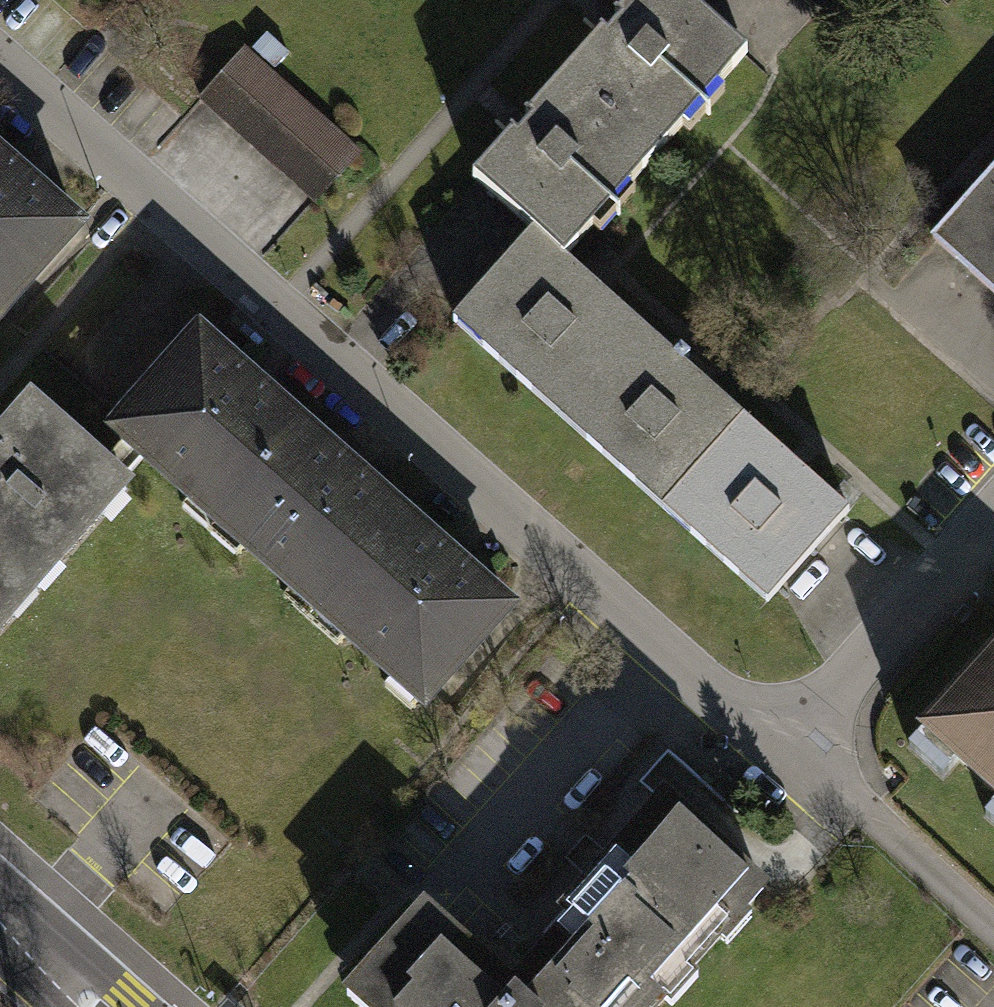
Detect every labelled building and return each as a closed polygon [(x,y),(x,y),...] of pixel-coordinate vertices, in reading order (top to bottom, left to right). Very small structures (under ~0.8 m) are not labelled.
[(573,84),(656,160),(744,64),(674,0),(650,0),(573,84)] [(248,49),(202,106),(327,207),(373,150),(248,49)] [(573,84),(485,179),(540,230),(568,256),(656,160),(573,84)] [(86,234),(0,155),(0,327),(86,234)] [(946,246),(993,290),(993,194),(946,246)] [(540,230),(451,325),(552,417),(639,321),(568,256),(540,230)] [(639,321),(552,417),(663,518),(751,423),(639,321)] [(193,330),(105,425),(211,523),(299,427),(193,330)] [(0,424),(0,550),(49,595),(131,504),(18,404),(0,424)] [(751,423),(663,518),(774,620),(862,525),(751,423)] [(299,427),(211,523),(317,620),(405,525),(299,427)] [(405,525),(317,620),(428,722),(516,627),(405,525)] [(0,550),(0,649),(49,595),(0,550)] [(903,721),(993,801),(993,646),(980,634),(903,721)] [(548,945),(617,1006),(634,1006),(749,880),(671,810),(548,945)] [(548,945),(515,980),(474,943),(436,909),(419,893),(343,976),(377,1006),(617,1006),(548,945)]
